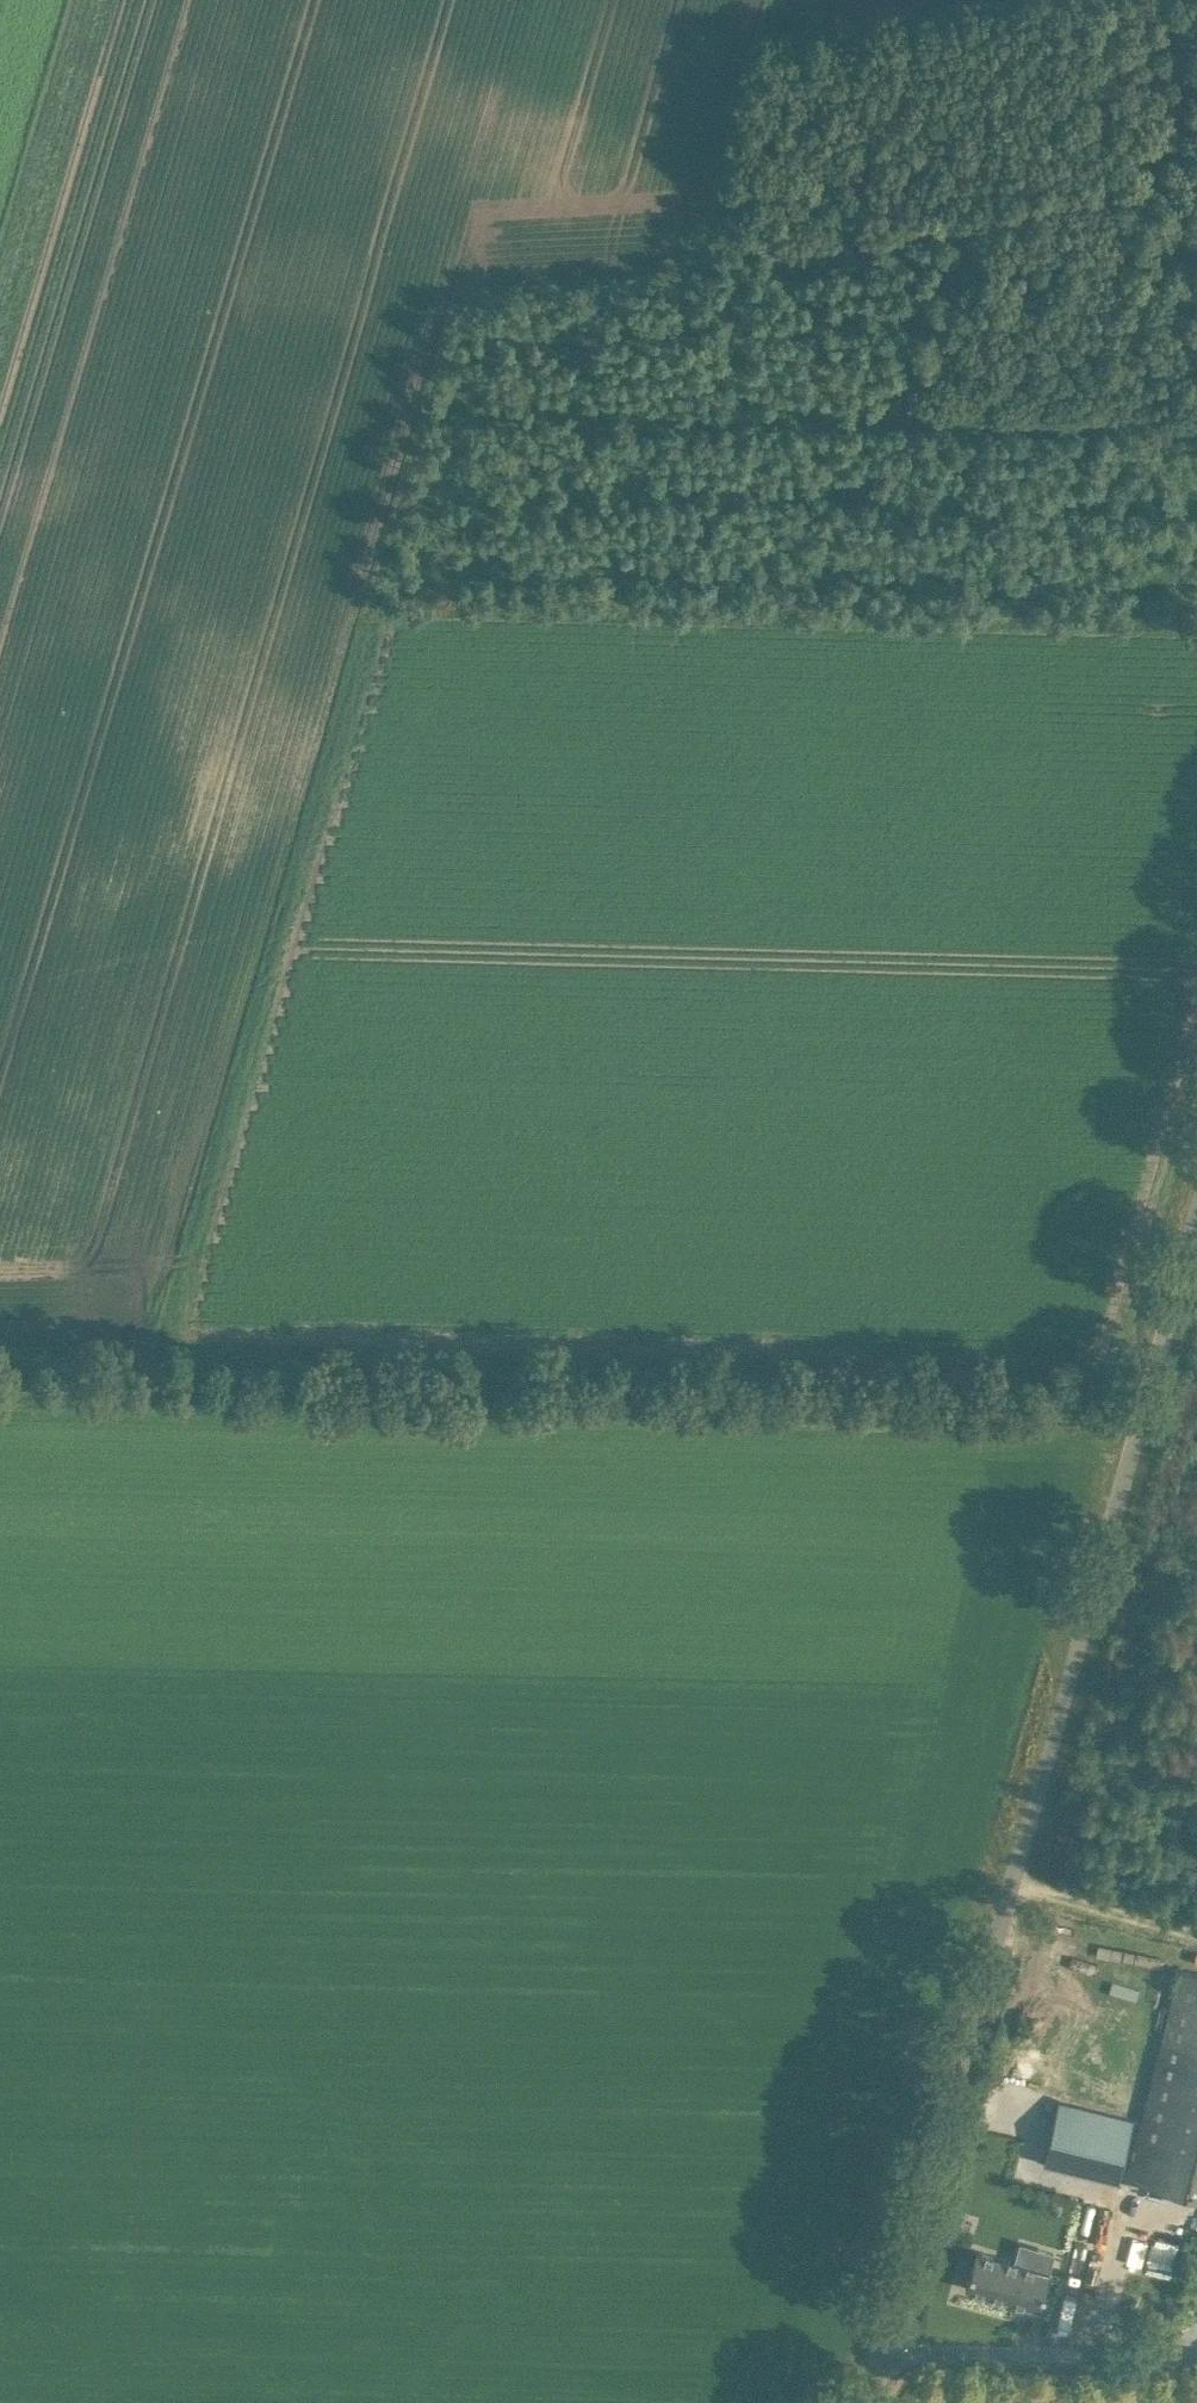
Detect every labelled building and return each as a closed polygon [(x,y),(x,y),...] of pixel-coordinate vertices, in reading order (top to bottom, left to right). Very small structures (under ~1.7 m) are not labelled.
[(1162,2043),(1128,2178),(1196,2195),(1196,1973),(1180,1968),(1162,2043)] [(1059,2099),(1044,2161),(1117,2180),(1133,2117),(1059,2099)] [(982,2250),(977,2249),(967,2286),(1041,2305),(1050,2268),(982,2250)]
